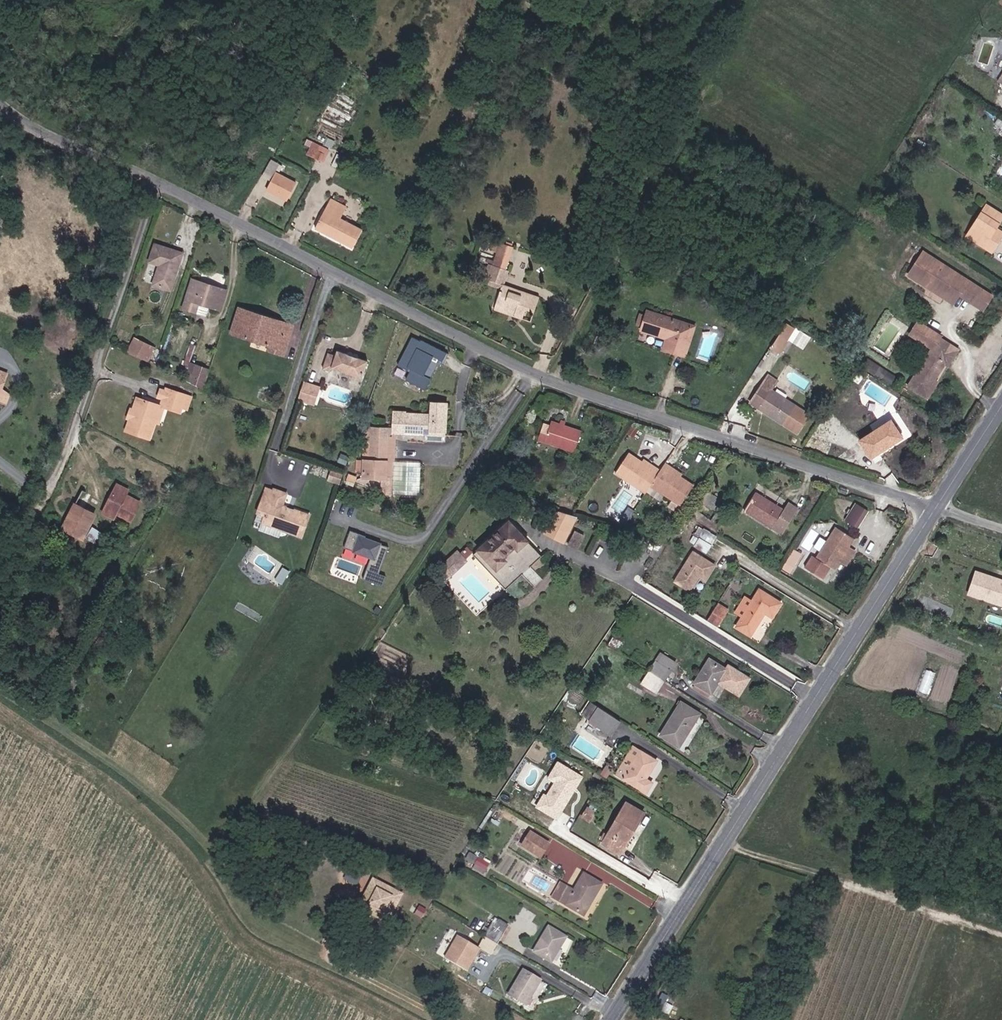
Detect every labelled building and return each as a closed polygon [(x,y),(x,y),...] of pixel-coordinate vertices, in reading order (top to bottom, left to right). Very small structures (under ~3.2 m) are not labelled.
[(909,159),(918,165),(922,160),(913,154),(909,159)] [(306,162),(317,169),(321,161),(310,155),(306,162)] [(317,169),(325,173),(333,159),(325,155),(321,161),(317,169)] [(272,179),(279,160),(271,157),(264,176),(272,179)] [(289,201),(299,181),(277,170),(267,189),(289,201)] [(348,256),(358,236),(336,225),(342,213),(326,205),(310,236),(348,256)] [(996,229),(1001,219),(984,208),(969,234),(986,244),(983,249),(992,255),(1001,238),(1001,237),(993,232),(996,229)] [(1001,237),(1001,232),(996,229),(993,232),(1001,237)] [(983,249),(986,244),(969,234),(966,238),(983,249)] [(149,287),(166,292),(178,257),(151,248),(145,265),(155,268),(149,287)] [(494,261),(508,266),(513,254),(499,249),(494,261)] [(981,293),(924,256),(909,279),(954,308),(959,299),(971,307),(981,293)] [(487,284),(501,289),(508,266),(494,261),(487,284)] [(186,291),(206,296),(207,291),(188,285),(186,291)] [(195,309),(213,314),(218,294),(207,291),(206,296),(186,291),(179,315),(193,318),(195,309)] [(981,293),(971,307),(983,315),(993,301),(981,293)] [(526,317),(536,320),(542,303),(528,299),(527,302),(525,302),(523,299),(520,297),(517,296),(514,297),(513,299),(502,296),(498,310),(514,315),(512,322),(523,325),(526,317)] [(282,343),(266,338),(269,328),(249,321),(250,316),(233,311),(225,337),(258,348),(257,353),(276,360),(282,343)] [(266,338),(282,343),(286,329),(250,316),(249,321),(269,328),(266,338)] [(663,356),(684,362),(692,330),(646,317),(641,336),(666,343),(663,356)] [(912,342),(920,329),(915,326),(908,339),(912,342)] [(780,356),(795,332),(787,327),(771,351),(780,356)] [(945,368),(948,368),(957,354),(937,342),(938,340),(920,329),(912,342),(930,353),(918,373),(936,384),(945,368)] [(444,363),(449,351),(413,335),(399,365),(411,370),(406,380),(427,389),(440,361),(444,363)] [(123,350),(132,354),(139,340),(130,336),(123,350)] [(132,354),(144,360),(150,346),(139,340),(132,354)] [(325,370),(328,371),(333,355),(329,354),(328,357),(319,354),(314,371),(323,374),(325,370)] [(328,371),(352,379),(358,363),(349,360),(348,364),(340,361),(341,358),(333,355),(328,371)] [(184,370),(192,373),(196,362),(187,359),(184,370)] [(181,377),(201,387),(207,365),(196,362),(192,373),(184,370),(181,377)] [(906,392),(926,404),(938,385),(936,384),(918,373),(906,392)] [(305,380),(299,400),(317,404),(322,384),(305,380)] [(786,389),(777,383),(774,387),(783,393),(786,389)] [(163,398),(181,404),(186,389),(167,384),(163,398)] [(774,387),(758,412),(803,439),(815,418),(781,397),(783,393),(774,387)] [(126,432),(151,439),(161,403),(136,396),(134,404),(138,408),(136,418),(130,421),(126,432)] [(161,403),(180,409),(181,404),(163,398),(161,403)] [(130,421),(136,418),(138,408),(134,404),(128,402),(123,419),(130,421)] [(441,434),(442,418),(442,407),(426,407),(426,418),(401,417),(399,426),(399,438),(421,439),(421,434),(436,434),(441,434)] [(872,459),(903,440),(894,425),(886,428),(883,423),(879,425),(882,431),(862,443),(872,459)] [(519,452),(561,465),(568,446),(533,435),(531,442),(523,440),(519,452)] [(363,487),(380,487),(381,487),(381,484),(381,441),(364,441),(363,487)] [(633,504),(638,497),(649,480),(639,473),(635,478),(612,464),(599,483),(633,504)] [(670,518),(682,499),(657,483),(661,477),(654,473),(649,480),(638,497),(670,518)] [(85,504),(90,494),(83,491),(78,501),(85,504)] [(105,519),(107,520),(122,494),(119,492),(105,519)] [(260,523),(280,530),(286,511),(278,508),(281,497),(269,493),(260,523)] [(118,521),(130,527),(140,509),(128,503),(130,498),(122,494),(107,520),(116,525),(118,521)] [(742,514),(781,538),(795,514),(783,507),(780,512),(753,496),(742,514)] [(858,527),(870,509),(857,501),(845,518),(858,527)] [(100,515),(78,507),(64,545),(74,549),(76,544),(72,542),(74,535),(91,541),(100,515)] [(568,542),(577,515),(555,507),(545,534),(568,542)] [(280,530),(298,536),(304,517),(286,511),(280,530)] [(697,524),(701,517),(692,511),(687,518),(697,524)] [(812,561),(831,573),(852,541),(833,528),(812,561)] [(371,555),(364,578),(383,584),(386,574),(380,573),(389,542),(350,531),(345,548),(371,555)] [(462,577),(502,608),(533,570),(494,537),(462,577)] [(453,574),(469,559),(458,548),(442,564),(453,574)] [(795,548),(784,569),(792,573),(803,553),(795,548)] [(703,584),(713,570),(692,556),(673,587),(686,595),(697,580),(703,584)] [(1001,600),(1001,577),(973,568),(966,589),(1001,600)] [(731,628),(749,639),(764,615),(772,620),(781,605),(755,590),(731,628)] [(704,624),(716,631),(725,616),(713,609),(704,624)] [(694,686),(712,697),(728,672),(711,661),(694,686)] [(645,675),(660,685),(666,675),(651,665),(645,675)] [(579,720),(588,725),(597,712),(588,706),(579,720)] [(665,730),(684,742),(699,719),(681,707),(665,730)] [(588,725),(611,739),(619,727),(597,712),(588,725)] [(678,751),(684,742),(665,730),(660,739),(678,751)] [(650,789),(643,784),(653,767),(632,754),(614,783),(642,800),(650,789)] [(560,819),(584,773),(558,759),(548,778),(552,780),(538,807),(560,819)] [(588,805),(582,816),(591,822),(597,810),(588,805)] [(602,849),(619,858),(643,819),(626,809),(602,849)] [(548,849),(528,838),(520,852),(541,863),(548,849)] [(470,851),(466,859),(475,863),(479,856),(470,851)] [(473,868),(487,873),(491,862),(478,857),(473,868)] [(345,880),(359,883),(361,875),(347,872),(345,880)] [(374,877),(360,904),(392,919),(405,892),(374,877)] [(552,899),(583,917),(592,901),(594,902),(602,888),(585,877),(575,894),(560,885),(552,899)] [(496,950),(501,941),(488,933),(482,942),(496,950)] [(532,962),(550,972),(565,945),(548,935),(532,962)] [(475,955),(489,963),(496,950),(482,942),(475,955)] [(507,1005),(525,1015),(539,990),(522,979),(507,1005)]
